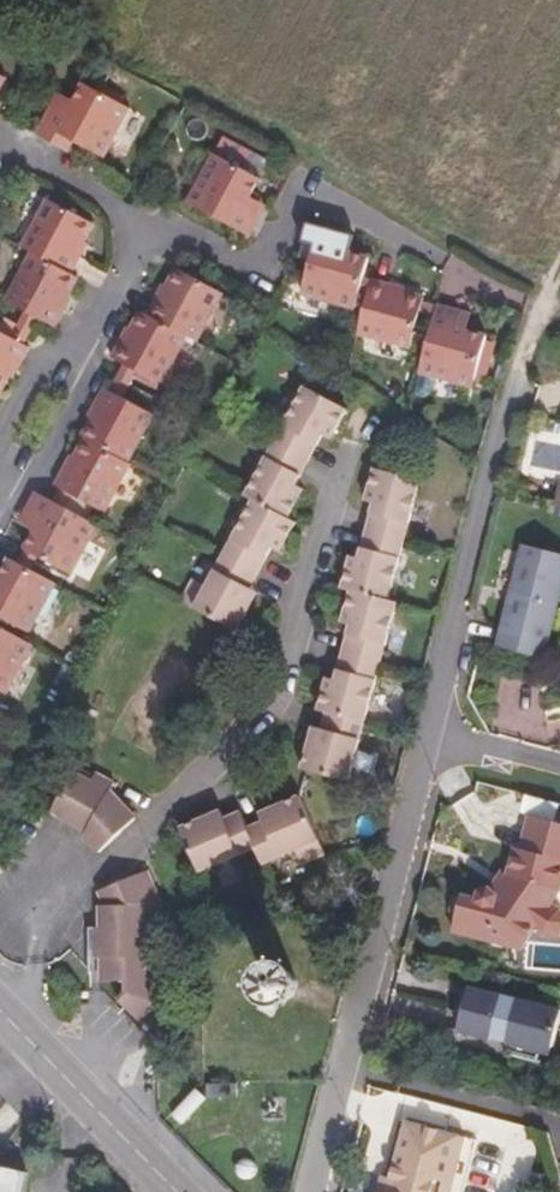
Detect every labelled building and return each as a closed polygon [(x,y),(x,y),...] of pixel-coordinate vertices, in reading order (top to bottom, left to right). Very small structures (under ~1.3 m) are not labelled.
[(62,111),(49,104),(30,138),(38,142),(47,147),(54,135),(70,143),(97,158),(123,111),(76,86),(62,111)] [(47,147),(46,150),(61,158),(70,143),(54,135),(47,147)] [(208,155),(220,162),(228,147),(216,141),(208,155)] [(220,162),(253,179),(261,164),(228,146),(228,147),(220,162)] [(244,202),(254,182),(207,157),(181,206),(218,226),(241,238),(257,209),(244,202)] [(23,251),(73,278),(79,267),(83,259),(73,254),(86,229),(36,203),(13,246),(23,251)] [(320,232),(301,228),(297,245),(306,247),(302,268),(295,299),(348,310),(359,259),(343,256),(331,253),(335,235),(320,232)] [(347,238),(335,235),(331,253),(343,256),(347,238)] [(306,247),(297,245),(293,266),(302,268),(306,247)] [(73,278),(23,251),(0,294),(0,302),(49,329),(64,301),(61,299),(66,291),(73,278)] [(178,340),(187,344),(214,296),(169,270),(158,289),(151,301),(147,298),(136,316),(178,340)] [(381,287),(363,282),(349,336),(402,350),(410,318),(414,303),(416,295),(381,287)] [(427,323),(431,308),(414,303),(410,318),(427,323)] [(446,311),(431,308),(427,323),(414,377),(465,390),(465,387),(477,343),(478,337),(467,334),(460,332),(464,316),(446,311)] [(132,371),(154,383),(178,340),(136,316),(131,313),(122,330),(117,328),(110,341),(117,345),(112,354),(109,359),(116,362),(132,371)] [(472,318),(464,316),(460,332),(467,334),(472,318)] [(0,339),(0,390),(11,369),(21,351),(0,339)] [(486,345),(477,343),(465,387),(474,389),(486,345)] [(108,377),(123,386),(132,371),(116,362),(108,377)] [(103,387),(118,395),(123,386),(108,377),(103,387)] [(80,443),(121,466),(150,413),(118,395),(103,387),(90,409),(93,411),(85,425),(76,441),(80,443)] [(272,439),(306,458),(321,432),(328,435),(341,414),(300,390),(272,439)] [(291,484),(306,458),(272,439),(239,495),(248,501),(281,520),(299,489),(291,484)] [(50,482),(60,488),(101,510),(125,468),(121,466),(80,443),(72,458),(64,473),(57,469),(50,482)] [(361,531),(396,541),(411,485),(367,474),(359,503),(368,505),(361,531)] [(41,499),(51,505),(60,488),(50,482),(41,499)] [(33,555),(65,572),(90,527),(51,505),(41,499),(29,493),(18,512),(34,521),(26,534),(19,547),(33,555)] [(559,515),(559,494),(554,493),(550,512),(559,515)] [(281,520),(248,501),(226,539),(261,559),(267,551),(274,555),(291,525),(281,520)] [(344,593),(379,602),(396,541),(361,531),(344,593)] [(261,559),(226,539),(197,588),(187,582),(175,602),(227,633),(249,596),(242,592),(261,559)] [(8,567),(22,575),(33,555),(19,547),(8,567)] [(553,655),(559,623),(559,570),(527,562),(508,645),(553,655)] [(16,645),(47,589),(22,575),(8,567),(0,563),(0,636),(16,645)] [(336,656),(376,667),(392,606),(379,602),(344,593),(336,623),(345,625),(336,656)] [(23,649),(16,645),(0,636),(0,690),(23,649)] [(549,673),(553,655),(508,645),(504,663),(549,673)] [(321,683),(312,714),(321,716),(359,727),(376,667),(336,656),(328,685),(321,683)] [(359,727),(321,716),(316,734),(307,731),(297,769),(344,782),(359,727)] [(79,781),(61,771),(39,809),(75,834),(72,839),(89,853),(123,822),(100,795),(104,784),(85,773),(79,781)] [(251,825),(237,832),(245,849),(251,862),(286,845),(293,859),(313,849),(288,797),(247,816),(251,825)] [(237,832),(230,817),(214,825),(211,820),(173,838),(190,875),(245,849),(237,832)] [(556,830),(523,821),(514,852),(506,850),(497,883),(487,901),(480,892),(465,895),(463,902),(451,899),(444,909),(444,935),(512,955),(525,932),(534,938),(549,938),(559,927),(552,913),(545,908),(557,887),(559,877),(559,831),(556,830)] [(140,931),(151,931),(151,894),(141,875),(97,895),(102,913),(92,914),(92,935),(82,936),(83,961),(93,962),(93,987),(116,987),(116,994),(107,1005),(121,1021),(141,1009),(140,931)] [(553,1011),(458,988),(453,1010),(448,1030),(497,1042),(495,1053),(531,1061),(534,1047),(543,1049),(553,1011)] [(233,1084),(206,1087),(208,1102),(235,1099),(233,1084)] [(433,1178),(441,1180),(454,1136),(394,1119),(387,1145),(378,1175),(373,1191),(429,1191),(433,1178)] [(231,1164),(228,1169),(228,1175),(232,1180),(237,1182),(243,1181),(247,1176),(249,1171),(246,1165),(242,1161),(236,1161),(231,1164)] [(27,1173),(0,1167),(0,1191),(24,1191),(27,1173)] [(364,1191),(366,1191),(373,1191),(378,1175),(369,1172),(364,1191)] [(429,1191),(438,1191),(441,1180),(433,1178),(429,1191)]
